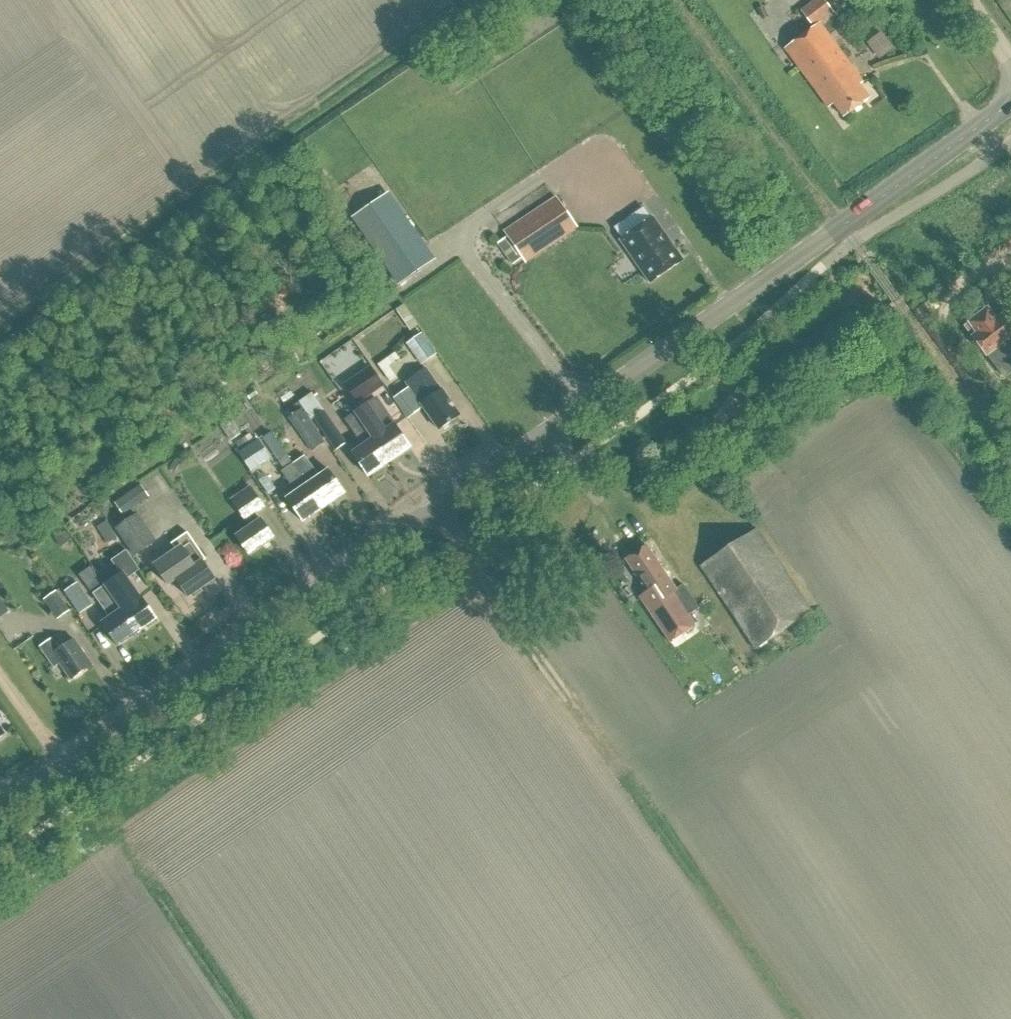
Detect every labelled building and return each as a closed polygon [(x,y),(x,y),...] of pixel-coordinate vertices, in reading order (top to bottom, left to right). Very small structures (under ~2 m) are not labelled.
[(825,0),(816,0),(802,10),(815,27),(785,49),(829,108),(834,103),(844,117),(870,97),(860,84),(864,82),(820,23),(835,12),(825,0)] [(762,20),(769,17),(763,7),(757,10),(762,20)] [(868,39),(876,57),(891,50),(883,32),(868,39)] [(385,196),(355,218),(400,283),(431,262),(385,196)] [(523,258),(526,262),(578,229),(557,197),(506,231),(509,236),(523,258)] [(620,241),(650,284),(683,261),(672,245),(669,248),(661,236),(664,234),(653,218),(620,241)] [(509,236),(498,244),(513,265),(523,258),(509,236)] [(397,311),(411,332),(419,327),(405,306),(397,311)] [(969,322),(970,323),(967,325),(988,354),(1010,338),(1010,331),(993,306),(989,309),(988,308),(969,322)] [(407,345),(420,365),(435,355),(421,335),(407,345)] [(372,368),(347,385),(358,402),(383,386),(372,368)] [(422,406),(439,430),(460,416),(442,390),(441,391),(426,370),(406,383),(410,388),(394,398),(408,418),(419,410),(418,409),(422,406)] [(368,405),(355,413),(390,463),(411,449),(409,446),(395,425),(378,402),(373,401),(368,405)] [(302,410),(290,418),(312,451),(324,442),(302,410)] [(324,411),(313,418),(335,451),(346,444),(324,411)] [(355,413),(345,420),(363,447),(353,453),(369,477),(390,463),(355,413)] [(272,430),(262,437),(280,466),(290,460),(272,430)] [(259,440),(239,453),(251,471),(271,458),(259,440)] [(293,464),(324,509),(345,494),(328,470),(319,476),(305,456),(293,464)] [(287,499),(304,523),(324,509),(293,464),(282,472),(296,493),(287,499)] [(246,521),(250,527),(237,537),(250,556),(274,539),(261,520),(259,521),(255,514),(265,508),(250,487),(231,500),(246,521)] [(136,515),(116,529),(134,555),(154,542),(136,515)] [(105,543),(116,537),(106,519),(95,525),(105,543)] [(812,612),(757,529),(700,566),(756,650),(812,612)] [(66,531),(55,538),(61,547),(72,540),(66,531)] [(168,586),(176,580),(189,598),(192,595),(194,597),(202,592),(200,590),(215,579),(203,562),(206,559),(187,533),(171,544),(176,550),(154,565),(168,586)] [(627,560),(648,592),(641,597),(671,643),(695,626),(689,616),(700,609),(684,585),(676,590),(647,547),(627,560)] [(121,574),(126,580),(140,570),(126,551),(111,561),(121,574)] [(79,575),(91,592),(102,584),(91,567),(79,575)] [(105,585),(138,633),(157,619),(141,596),(140,597),(130,584),(129,584),(126,580),(121,574),(105,585)] [(65,592),(80,614),(92,605),(77,583),(65,592)] [(102,623),(119,647),(138,633),(105,585),(93,594),(110,618),(102,623)] [(43,599),(57,619),(68,610),(55,591),(43,599)] [(11,613),(0,597),(0,620),(11,613)] [(40,647),(55,667),(60,664),(72,680),(92,666),(74,639),(64,646),(56,635),(40,647)]
